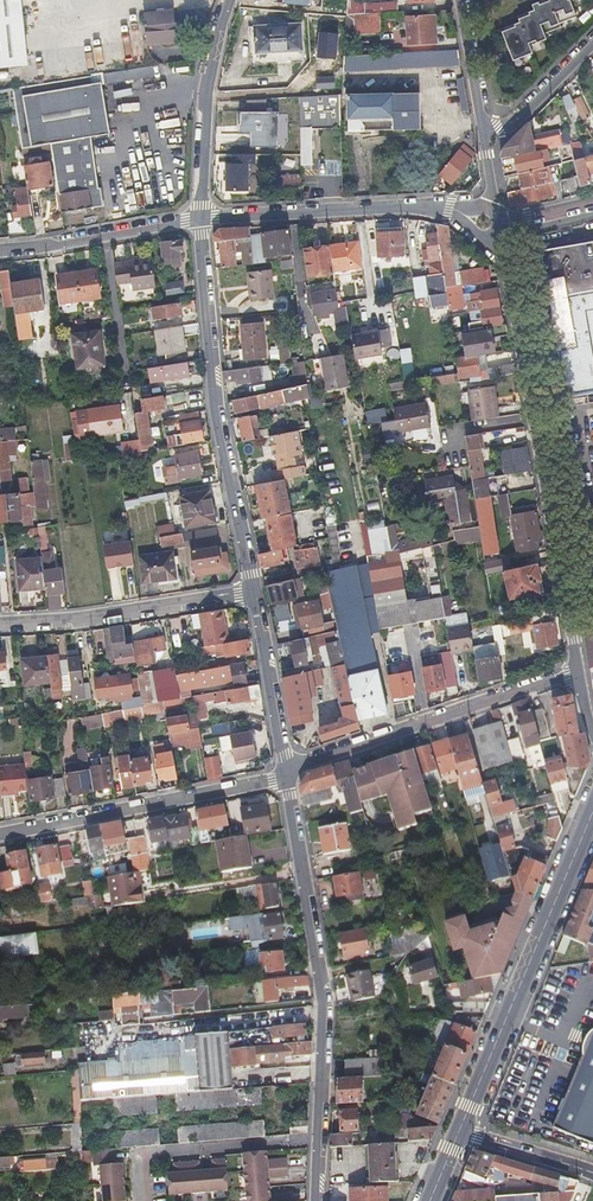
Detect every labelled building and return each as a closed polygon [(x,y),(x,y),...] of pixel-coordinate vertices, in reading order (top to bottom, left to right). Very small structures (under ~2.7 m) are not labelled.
[(5,55),(7,67),(24,66),(18,0),(0,0),(0,56),(5,55)] [(540,2),(541,4),(538,5),(537,3),(531,5),(533,11),(527,13),(528,15),(525,16),(525,14),(516,17),(518,23),(513,25),(514,27),(501,32),(516,66),(535,57),(532,50),(548,43),(546,38),(563,30),(561,27),(578,19),(570,1),(572,0),(544,0),(540,2)] [(399,13),(398,7),(398,2),(374,3),(375,4),(348,6),(347,16),(381,14),(399,13)] [(175,40),(174,35),(174,29),(170,30),(169,22),(173,21),(172,10),(143,13),(145,43),(175,40)] [(383,35),(381,14),(347,16),(346,37),(383,35)] [(433,42),(432,29),(431,16),(408,17),(409,43),(433,42)] [(302,25),(279,25),(257,26),(257,43),(251,43),(252,65),(303,63),(302,25)] [(127,38),(112,38),(112,58),(128,57),(127,38)] [(395,69),(461,65),(459,50),(346,57),(345,72),(395,69)] [(155,66),(105,74),(106,84),(157,76),(155,66)] [(71,98),(105,93),(104,81),(95,83),(93,76),(12,89),(14,104),(71,96),(71,98)] [(110,134),(105,93),(71,98),(71,96),(14,104),(21,150),(25,149),(52,146),(53,154),(61,213),(73,211),(74,215),(81,214),(81,210),(102,206),(100,188),(98,188),(91,137),(110,134)] [(570,94),(561,97),(565,110),(574,107),(570,94)] [(421,130),(420,113),(420,95),(347,97),(349,132),(421,130)] [(299,99),(299,129),(299,160),(311,160),(312,122),(341,121),(340,96),(299,99)] [(581,96),(572,100),(582,121),(590,117),(581,96)] [(269,109),(268,101),(249,102),(250,111),(269,109)] [(531,136),(528,124),(504,148),(500,158),(500,160),(563,146),(560,134),(533,140),(531,136)] [(533,140),(560,134),(558,129),(531,136),(533,140)] [(592,166),(592,155),(583,158),(579,142),(570,144),(572,153),(574,161),(578,177),(566,181),(561,182),(558,182),(557,183),(559,192),(563,192),(563,190),(567,189),(567,191),(589,185),(584,168),(592,166)] [(441,171),(447,175),(453,180),(475,152),(463,143),(441,171)] [(559,157),(572,153),(570,144),(563,146),(556,147),(559,157)] [(26,157),(53,154),(52,146),(25,149),(26,157)] [(543,166),(542,159),(540,153),(516,159),(518,172),(543,166)] [(222,185),(221,191),(246,192),(247,164),(254,164),(254,155),(216,154),(215,185),(222,185)] [(563,170),(566,181),(578,177),(574,161),(568,162),(570,168),(563,170)] [(570,168),(568,162),(561,164),(563,170),(570,168)] [(30,190),(42,188),(53,187),(50,164),(27,167),(30,190)] [(554,166),(558,182),(561,182),(566,181),(563,170),(561,164),(554,166)] [(516,175),(521,192),(547,185),(543,169),(516,175)] [(300,190),(299,183),(278,184),(277,192),(300,192),(300,190)] [(547,185),(521,192),(515,193),(518,203),(519,205),(556,196),(552,183),(547,185)] [(144,186),(146,201),(155,199),(153,184),(144,186)] [(15,188),(16,195),(17,202),(12,202),(13,214),(31,212),(27,187),(15,188)] [(507,195),(508,205),(518,203),(515,193),(507,195)] [(449,227),(438,224),(439,233),(442,258),(443,263),(446,289),(457,287),(463,286),(465,286),(485,282),(483,270),(455,274),(449,227)] [(246,265),(254,264),(251,234),(250,228),(219,230),(214,235),(214,242),(221,241),(234,240),(235,253),(244,252),(246,265)] [(288,229),(263,233),(266,256),(291,253),(288,229)] [(401,232),(389,233),(377,233),(378,257),(402,256),(401,232)] [(266,256),(263,233),(251,234),(254,264),(266,263),(266,256)] [(430,260),(442,258),(439,233),(426,235),(430,260)] [(236,266),(235,253),(234,240),(221,241),(223,268),(236,266)] [(542,249),(567,395),(592,391),(592,240),(542,249)] [(180,263),(179,258),(178,252),(183,252),(181,241),(162,243),(164,265),(180,263)] [(357,242),(330,246),(334,271),(361,266),(357,242)] [(334,271),(330,246),(305,250),(308,277),(334,274),(334,271)] [(156,287),(155,278),(154,269),(153,262),(142,264),(131,266),(130,262),(115,265),(118,284),(133,282),(134,291),(156,287)] [(436,305),(448,303),(446,289),(443,263),(430,265),(434,294),(430,295),(432,309),(436,308),(436,305)] [(15,306),(12,283),(10,270),(0,272),(5,308),(15,306)] [(61,303),(81,300),(101,297),(97,270),(57,275),(61,303)] [(275,298),(273,284),(271,270),(246,274),(250,301),(275,298)] [(12,283),(15,306),(15,311),(28,309),(45,307),(41,279),(12,283)] [(181,280),(163,281),(165,295),(183,293),(181,280)] [(463,286),(457,287),(446,289),(448,303),(449,310),(466,307),(463,286)] [(314,313),(318,313),(321,312),(322,316),(329,315),(329,312),(335,311),(337,325),(350,323),(348,312),(340,313),(336,289),(311,293),(314,313)] [(470,330),(503,324),(497,289),(479,293),(483,319),(468,322),(470,330)] [(150,313),(152,312),(153,312),(155,320),(177,316),(176,309),(195,306),(194,300),(150,308),(150,313)] [(32,337),(28,309),(15,311),(19,339),(32,337)] [(245,359),(255,357),(266,356),(263,321),(241,323),(243,341),(245,359)] [(508,323),(503,324),(470,330),(458,332),(462,351),(463,357),(472,356),(482,354),(496,351),(494,336),(509,333),(508,323)] [(155,330),(157,345),(160,359),(184,355),(180,326),(155,330)] [(351,333),(356,356),(381,352),(376,328),(351,333)] [(101,329),(86,331),(72,333),(77,369),(106,365),(101,329)] [(280,362),(284,362),(288,361),(286,332),(278,332),(280,362)] [(32,344),(21,345),(21,356),(33,355),(32,344)] [(269,360),(277,359),(277,346),(269,346),(269,360)] [(403,376),(414,374),(409,347),(398,349),(403,376)] [(347,384),(345,368),(343,352),(321,355),(326,387),(347,384)] [(485,370),(482,354),(472,356),(475,371),(485,370)] [(475,371),(472,356),(463,357),(456,359),(458,378),(468,376),(469,382),(476,381),(475,371)] [(151,381),(169,378),(187,375),(185,365),(181,365),(181,362),(149,368),(151,381)] [(252,378),(253,379),(253,381),(265,379),(264,376),(271,375),(269,364),(225,370),(221,371),(223,382),(252,378)] [(514,365),(509,366),(504,367),(485,370),(486,379),(516,373),(514,365)] [(440,369),(431,370),(434,385),(457,381),(455,373),(441,375),(440,369)] [(402,381),(388,383),(389,390),(403,388),(402,381)] [(238,412),(302,399),(309,397),(308,382),(272,391),(252,396),(235,400),(238,412)] [(250,387),(252,396),(272,391),(271,386),(265,387),(264,384),(250,387)] [(497,417),(494,402),(492,386),(465,391),(470,422),(497,417)] [(167,404),(173,404),(173,409),(185,408),(184,393),(166,394),(167,404)] [(141,449),(147,448),(154,447),(149,411),(164,408),(162,396),(142,399),(144,409),(135,411),(139,439),(141,449)] [(142,399),(142,397),(134,398),(135,411),(144,409),(142,399)] [(309,397),(302,399),(303,406),(310,405),(309,397)] [(423,402),(408,404),(413,429),(428,426),(423,402)] [(413,429),(408,404),(392,407),(393,416),(396,432),(413,429)] [(92,435),(108,433),(124,430),(120,406),(88,410),(92,435)] [(259,423),(260,422),(259,415),(251,416),(250,414),(239,417),(244,441),(261,437),(259,423)] [(396,432),(393,416),(382,418),(384,434),(396,432)] [(203,439),(202,428),(201,418),(182,421),(184,441),(203,439)] [(289,422),(290,429),(307,425),(306,418),(289,422)] [(29,427),(17,428),(18,439),(30,437),(29,427)] [(14,439),(18,439),(17,428),(0,430),(0,441),(14,439)] [(270,469),(273,480),(283,478),(305,473),(303,463),(295,465),(293,454),(300,453),(295,429),(269,435),(267,435),(271,454),(275,453),(278,468),(270,469)] [(398,441),(396,432),(384,434),(386,443),(398,441)] [(484,442),(482,434),(466,436),(475,496),(486,495),(498,493),(497,486),(496,475),(484,477),(479,442),(484,442)] [(64,459),(76,458),(74,435),(62,436),(64,459)] [(12,447),(15,446),(14,439),(0,441),(0,470),(11,469),(9,447),(12,447)] [(132,440),(134,454),(141,453),(141,449),(139,439),(132,440)] [(505,474),(532,470),(528,446),(502,450),(505,474)] [(158,457),(163,483),(201,477),(196,450),(158,457)] [(34,459),(39,507),(48,506),(45,479),(51,478),(49,460),(43,460),(43,458),(41,458),(40,452),(34,453),(35,459),(34,459)] [(11,469),(0,470),(0,472),(1,480),(12,479),(11,469)] [(309,482),(318,480),(317,470),(307,472),(309,482)] [(460,522),(465,521),(470,520),(466,488),(454,480),(450,480),(448,475),(424,479),(428,502),(444,499),(448,518),(459,517),(460,522)] [(24,521),(25,526),(33,525),(28,476),(20,477),(21,495),(23,508),(24,521)] [(265,517),(266,517),(290,512),(283,478),(273,480),(258,484),(265,517)] [(498,493),(508,492),(515,491),(514,483),(497,486),(498,493)] [(214,522),(212,507),(209,492),(180,496),(185,527),(214,522)] [(511,510),(508,492),(498,493),(502,516),(511,515),(512,515),(511,510)] [(23,508),(21,495),(0,497),(0,523),(24,521),(23,508)] [(475,496),(479,524),(484,551),(495,550),(486,495),(475,496)] [(139,496),(124,498),(125,505),(140,503),(139,496)] [(378,501),(366,502),(367,510),(379,509),(378,501)] [(307,508),(313,541),(329,537),(326,524),(323,504),(307,508)] [(534,506),(511,510),(512,515),(536,510),(534,506)] [(536,510),(512,515),(511,515),(517,551),(542,547),(536,510)] [(290,512),(266,517),(273,550),(280,549),(288,547),(297,545),(290,512)] [(333,522),(326,524),(329,537),(333,559),(334,568),(342,566),(337,544),(333,522)] [(380,540),(388,538),(385,522),(377,523),(380,540)] [(159,525),(160,537),(175,534),(174,523),(159,525)] [(41,526),(42,539),(43,550),(50,550),(48,526),(41,526)] [(183,533),(184,541),(184,543),(191,542),(216,537),(214,528),(183,533)] [(160,537),(161,541),(162,545),(184,541),(183,533),(175,534),(160,537)] [(397,549),(416,546),(413,534),(406,535),(395,538),(396,546),(397,549)] [(191,542),(196,570),(221,565),(219,556),(223,556),(223,555),(222,548),(218,549),(216,537),(191,542)] [(133,562),(130,540),(104,545),(107,567),(133,562)] [(397,549),(396,546),(367,553),(368,561),(379,627),(444,615),(432,543),(420,545),(416,546),(397,549)] [(309,574),(311,574),(313,573),(311,564),(318,562),(315,545),(293,550),(298,577),(302,576),(309,574)] [(283,562),(280,549),(273,550),(258,554),(261,567),(283,562)] [(57,551),(51,552),(45,553),(51,609),(62,608),(61,592),(68,591),(65,567),(59,568),(57,551)] [(171,577),(169,564),(168,552),(140,555),(143,581),(171,577)] [(221,565),(196,570),(197,578),(229,571),(226,554),(223,555),(223,556),(219,556),(221,565)] [(504,568),(510,567),(508,556),(485,560),(487,571),(504,568)] [(44,557),(30,558),(17,560),(20,591),(47,589),(44,557)] [(326,560),(328,570),(334,568),(333,559),(326,560)] [(368,561),(357,564),(386,703),(392,701),(392,697),(388,675),(379,627),(368,561)] [(539,562),(510,567),(504,568),(508,595),(539,590),(538,580),(541,580),(539,562)] [(345,662),(357,718),(387,710),(386,703),(357,564),(357,563),(342,566),(334,568),(328,570),(325,570),(338,628),(345,662)] [(329,622),(331,630),(338,628),(325,570),(318,572),(324,600),(329,622)] [(311,582),(309,574),(302,576),(304,583),(311,582)] [(292,579),(280,581),(269,584),(272,601),(296,595),(292,579)] [(322,621),(320,610),(317,598),(295,603),(300,626),(322,621)] [(467,613),(474,611),(480,610),(478,601),(465,603),(467,613)] [(557,613),(557,609),(556,604),(531,609),(533,618),(557,613)] [(200,614),(206,647),(228,643),(222,610),(200,614)] [(557,645),(553,623),(558,618),(557,613),(533,618),(514,622),(508,623),(510,632),(534,627),(535,630),(531,631),(533,643),(537,642),(538,648),(557,645)] [(300,626),(302,636),(307,635),(326,631),(331,630),(329,622),(322,621),(300,626)] [(500,624),(497,625),(502,656),(506,655),(500,624)] [(473,649),(471,637),(469,625),(447,629),(451,653),(459,651),(473,649)] [(502,656),(497,625),(491,627),(495,647),(493,647),(495,657),(475,661),(479,682),(493,680),(502,677),(498,656),(502,656)] [(134,654),(132,643),(131,637),(124,638),(122,626),(110,628),(114,658),(134,654)] [(592,670),(592,627),(583,629),(590,671),(592,670)] [(109,660),(114,658),(110,628),(104,629),(109,660)] [(333,665),(345,662),(338,628),(331,630),(326,631),(328,641),(332,661),(328,661),(329,666),(333,665)] [(319,643),(328,641),(326,631),(307,635),(310,651),(312,662),(320,660),(318,651),(320,650),(319,643)] [(291,639),(293,650),(295,662),(306,660),(304,652),(310,651),(307,635),(302,636),(291,639)] [(161,639),(132,643),(134,654),(136,665),(154,662),(153,652),(163,650),(161,639)] [(202,655),(208,655),(215,654),(216,658),(248,652),(246,640),(232,642),(228,643),(206,647),(200,648),(202,655)] [(276,642),(277,647),(277,652),(289,649),(287,640),(276,642)] [(58,654),(46,655),(49,682),(50,685),(60,684),(62,683),(58,654)] [(49,682),(46,655),(20,658),(23,684),(49,682)] [(69,686),(75,685),(81,684),(78,655),(77,655),(65,656),(69,686)] [(425,657),(427,666),(438,663),(436,655),(425,657)] [(203,662),(204,669),(216,667),(214,660),(203,662)] [(177,674),(178,679),(179,684),(227,675),(227,677),(232,676),(234,685),(246,683),(243,662),(216,667),(204,669),(177,674)] [(357,718),(345,662),(333,665),(334,671),(341,706),(342,706),(345,716),(328,721),(329,724),(319,727),(322,740),(359,727),(357,718)] [(422,668),(424,679),(426,691),(444,688),(440,664),(422,668)] [(308,677),(325,673),(334,671),(333,665),(329,666),(307,671),(308,677)] [(159,670),(163,701),(182,698),(181,690),(179,684),(178,679),(177,674),(176,668),(159,670)] [(141,697),(143,705),(161,702),(163,701),(159,670),(137,673),(141,697)] [(290,723),(301,721),(312,719),(310,711),(312,707),(310,692),(308,677),(307,671),(282,677),(290,723)] [(392,697),(403,695),(413,693),(409,671),(388,675),(392,697)] [(94,696),(97,695),(99,695),(99,697),(134,692),(131,673),(97,679),(98,686),(93,687),(94,696)] [(315,682),(326,679),(325,673),(308,677),(310,692),(313,692),(313,688),(316,687),(315,682)] [(81,684),(82,692),(90,690),(89,683),(81,684)] [(61,693),(60,684),(50,685),(50,688),(51,694),(61,693)] [(219,701),(220,702),(220,703),(228,702),(228,705),(245,702),(260,698),(258,684),(213,692),(214,699),(215,701),(219,701)] [(50,688),(46,689),(41,690),(43,706),(53,705),(51,694),(50,688)] [(82,692),(70,694),(71,702),(91,699),(90,690),(82,692)] [(202,694),(203,701),(214,699),(213,692),(202,694)] [(71,702),(70,694),(70,693),(63,695),(65,713),(54,715),(55,721),(74,718),(71,702)] [(203,701),(202,694),(192,696),(193,705),(195,715),(196,721),(206,719),(203,701)] [(163,701),(165,710),(193,705),(192,696),(182,698),(163,701)] [(121,709),(122,709),(143,705),(141,697),(119,701),(121,709)] [(561,738),(562,740),(579,736),(572,698),(553,702),(560,739),(561,738)] [(528,699),(511,704),(515,717),(517,717),(523,738),(538,735),(532,713),(528,699)] [(165,712),(165,710),(163,701),(161,702),(143,705),(144,712),(144,715),(165,712)] [(128,715),(144,712),(143,705),(122,709),(123,718),(125,726),(129,725),(128,715)] [(539,742),(545,740),(550,739),(543,710),(532,713),(538,735),(539,742)] [(81,718),(81,722),(82,726),(105,722),(104,713),(81,718)] [(168,728),(169,735),(171,744),(171,749),(185,747),(185,751),(201,748),(196,721),(195,715),(167,721),(168,728)] [(474,732),(485,770),(514,761),(503,723),(474,732)] [(164,745),(171,744),(169,735),(168,728),(161,730),(164,745)] [(232,750),(234,764),(244,762),(243,759),(255,757),(250,732),(219,739),(221,753),(232,750)] [(457,766),(459,773),(466,798),(486,792),(482,781),(468,734),(449,739),(455,760),(457,766)] [(530,764),(544,761),(539,742),(538,735),(523,738),(530,764)] [(579,736),(562,740),(562,742),(565,741),(570,768),(587,770),(590,764),(586,735),(579,736)] [(60,760),(64,759),(67,759),(64,736),(57,737),(60,760)] [(23,765),(23,767),(30,767),(27,739),(20,740),(23,765)] [(439,765),(455,760),(449,739),(432,744),(439,765)] [(429,746),(412,751),(413,752),(420,775),(437,770),(429,746)] [(413,752),(352,771),(360,802),(387,794),(393,811),(390,816),(395,818),(399,830),(416,825),(413,815),(431,809),(420,775),(413,752)] [(156,756),(157,767),(159,778),(166,777),(167,780),(176,779),(172,754),(156,756)] [(129,759),(130,761),(133,785),(144,783),(144,779),(150,778),(147,757),(129,759)] [(207,782),(214,780),(220,779),(216,758),(203,760),(207,782)] [(133,785),(130,761),(118,763),(122,788),(134,786),(133,785)] [(360,802),(352,771),(349,761),(331,766),(330,766),(335,781),(338,780),(340,788),(342,787),(350,815),(363,812),(360,802)] [(546,765),(552,789),(568,785),(568,784),(564,769),(562,761),(546,765)] [(113,787),(111,774),(109,762),(91,764),(95,789),(113,787)] [(23,767),(23,765),(0,768),(0,795),(9,795),(8,791),(17,790),(26,789),(23,767)] [(326,783),(335,781),(330,766),(330,767),(308,775),(301,786),(301,792),(326,783)] [(450,776),(459,773),(457,766),(448,769),(450,776)] [(564,769),(568,784),(568,785),(571,798),(576,797),(587,770),(570,768),(564,769)] [(90,789),(88,779),(87,769),(67,773),(70,792),(90,789)] [(51,781),(51,779),(50,777),(30,779),(32,799),(65,795),(63,779),(51,781)] [(494,777),(482,781),(486,792),(489,803),(501,799),(494,777)] [(330,796),(326,783),(301,792),(303,805),(330,796)] [(563,828),(559,816),(554,796),(546,799),(550,812),(547,814),(547,838),(557,842),(563,828)] [(505,812),(501,799),(489,803),(493,815),(505,812)] [(258,805),(258,803),(257,801),(247,803),(248,807),(241,809),(240,809),(245,834),(270,830),(266,804),(258,805)] [(195,812),(198,830),(201,844),(209,842),(206,830),(228,826),(224,807),(195,812)] [(508,824),(505,812),(493,815),(497,827),(508,824)] [(569,813),(559,816),(563,828),(566,820),(569,813)] [(174,816),(164,817),(169,839),(169,841),(189,838),(185,815),(174,817),(174,816)] [(169,839),(164,817),(148,820),(152,842),(169,839)] [(100,826),(105,855),(126,852),(122,832),(121,832),(119,822),(100,826)] [(325,854),(338,852),(351,850),(347,824),(321,828),(325,854)] [(497,827),(500,839),(501,842),(504,850),(515,847),(508,824),(497,827)] [(105,860),(105,855),(100,826),(87,828),(91,852),(97,851),(98,855),(100,854),(101,861),(105,860)] [(201,844),(198,830),(191,831),(194,845),(201,844)] [(245,836),(230,838),(216,841),(221,873),(250,868),(245,836)] [(144,838),(136,840),(141,872),(149,870),(144,838)] [(141,872),(136,840),(127,841),(132,873),(137,872),(141,872)] [(491,878),(511,873),(504,850),(501,842),(483,847),(491,878)] [(63,862),(68,861),(73,860),(71,844),(59,847),(63,862)] [(62,875),(58,855),(56,847),(38,850),(43,878),(62,875)] [(5,855),(9,873),(0,874),(0,885),(1,888),(31,883),(25,852),(5,855)] [(532,897),(550,857),(540,853),(537,860),(528,856),(518,877),(514,876),(512,877),(516,890),(532,897)] [(379,870),(371,872),(364,873),(365,881),(381,878),(379,870)] [(109,877),(115,906),(142,902),(137,872),(132,873),(125,874),(109,877)] [(334,878),(336,888),(338,898),(348,896),(349,903),(364,900),(359,873),(334,878)] [(91,880),(82,881),(84,894),(92,893),(91,880)] [(48,881),(36,883),(40,902),(52,900),(48,881)] [(237,894),(247,893),(258,892),(260,908),(279,905),(275,881),(236,887),(237,894)] [(465,946),(474,978),(491,975),(501,974),(532,897),(516,890),(513,902),(514,905),(508,907),(501,920),(499,918),(468,928),(464,915),(447,920),(455,949),(465,946)] [(584,890),(564,937),(587,947),(589,944),(592,946),(592,891),(584,890)] [(260,921),(260,927),(261,933),(268,932),(269,939),(283,937),(280,913),(268,915),(268,912),(239,915),(241,930),(254,928),(253,922),(260,921)] [(385,932),(395,930),(393,922),(383,924),(385,932)] [(370,952),(367,941),(366,930),(341,934),(345,956),(370,952)] [(35,932),(3,937),(5,958),(38,953),(35,932)] [(259,946),(259,942),(258,938),(245,939),(246,948),(259,946)] [(386,949),(387,957),(405,954),(403,946),(386,949)] [(248,968),(248,964),(247,960),(262,958),(263,961),(269,960),(270,969),(286,967),(284,948),(264,951),(219,956),(221,970),(248,968)] [(436,977),(433,967),(431,957),(409,963),(414,982),(436,977)] [(371,998),(368,984),(366,971),(346,975),(351,1002),(371,998)] [(264,999),(270,999),(277,998),(276,987),(303,984),(302,974),(261,978),(264,999)] [(463,980),(465,988),(466,996),(494,991),(492,983),(491,975),(474,978),(463,980)] [(206,984),(169,988),(171,1013),(180,1013),(179,1001),(195,999),(196,1011),(208,1010),(206,984)] [(171,1013),(169,988),(163,988),(165,1007),(157,1008),(158,1015),(171,1013)] [(138,991),(139,1002),(158,1000),(157,989),(138,991)] [(139,1003),(139,1002),(138,991),(112,995),(113,1006),(111,1007),(113,1025),(141,1023),(141,1018),(133,1019),(133,1017),(119,1018),(118,1006),(139,1003)] [(3,1024),(2,1019),(27,1016),(26,1004),(0,1007),(0,1025),(3,1024)] [(454,1023),(476,1032),(482,1018),(456,1016),(454,1023)] [(464,1061),(476,1032),(454,1023),(445,1019),(440,1020),(433,1035),(447,1040),(443,1052),(464,1061)] [(204,1052),(273,1046),(273,1040),(305,1036),(304,1025),(202,1035),(204,1052)] [(592,1143),(592,1030),(589,1033),(586,1036),(584,1041),(583,1045),(583,1051),(584,1057),(555,1126),(592,1143)] [(114,1045),(116,1061),(204,1052),(202,1035),(114,1045)] [(312,1042),(273,1046),(204,1052),(116,1061),(78,1064),(80,1101),(112,1099),(155,1095),(174,1093),(233,1088),(231,1069),(255,1067),(255,1065),(285,1063),(284,1058),(311,1055),(312,1042)] [(45,1054),(46,1064),(69,1062),(68,1051),(45,1054)] [(464,1061),(443,1052),(430,1083),(451,1092),(458,1077),(464,1061)] [(45,1054),(34,1055),(23,1055),(24,1066),(46,1064),(45,1054)] [(347,1076),(338,1079),(362,1076),(383,1074),(382,1057),(345,1059),(347,1076)] [(13,1062),(2,1064),(3,1075),(14,1074),(13,1062)] [(362,1076),(338,1079),(337,1079),(338,1102),(335,1103),(335,1104),(364,1102),(362,1076)] [(451,1092),(430,1083),(419,1108),(441,1116),(446,1103),(451,1092)] [(260,1086),(233,1088),(174,1093),(175,1110),(261,1103),(260,1086)] [(156,1112),(155,1095),(112,1099),(113,1114),(156,1112)] [(409,1099),(401,1099),(403,1124),(405,1124),(411,1123),(411,1117),(409,1099)] [(359,1106),(353,1107),(348,1107),(348,1110),(342,1111),(343,1129),(361,1127),(359,1106)] [(308,1131),(308,1125),(308,1118),(288,1120),(288,1133),(308,1131)] [(264,1135),(263,1127),(263,1120),(176,1126),(178,1142),(264,1135)] [(437,1127),(439,1120),(430,1121),(411,1123),(405,1124),(406,1131),(411,1131),(411,1138),(433,1134),(437,1127)] [(81,1123),(72,1123),(74,1151),(78,1150),(82,1150),(81,1123)] [(371,1128),(373,1142),(384,1141),(382,1127),(371,1128)] [(159,1144),(157,1128),(114,1131),(116,1147),(159,1144)] [(328,1147),(330,1147),(354,1144),(352,1130),(333,1133),(328,1147)] [(400,1145),(397,1146),(395,1146),(394,1139),(384,1141),(373,1142),(366,1143),(369,1179),(402,1176),(400,1145)] [(100,1164),(102,1184),(125,1181),(123,1162),(112,1163),(111,1148),(93,1149),(95,1165),(100,1164)] [(244,1170),(269,1167),(268,1158),(267,1150),(242,1152),(244,1170)] [(496,1189),(495,1180),(494,1169),(492,1168),(496,1157),(474,1150),(464,1173),(486,1181),(485,1184),(496,1189)] [(10,1166),(9,1156),(0,1157),(0,1167),(10,1166)] [(272,1158),(273,1167),(287,1166),(287,1156),(272,1158)] [(209,1190),(229,1189),(226,1157),(212,1158),(213,1167),(207,1168),(209,1190)] [(564,1193),(576,1193),(579,1185),(580,1182),(496,1157),(492,1168),(494,1169),(495,1180),(504,1182),(506,1183),(508,1178),(503,1177),(505,1172),(528,1179),(549,1185),(557,1187),(566,1189),(564,1193)] [(53,1159),(49,1160),(45,1160),(45,1159),(24,1161),(25,1171),(54,1168),(53,1159)] [(190,1192),(209,1190),(207,1168),(199,1168),(198,1160),(187,1161),(190,1192)] [(170,1194),(190,1192),(187,1161),(174,1162),(175,1171),(168,1172),(170,1194)] [(287,1166),(273,1167),(274,1176),(288,1175),(287,1166)] [(244,1170),(246,1187),(270,1185),(269,1176),(269,1167),(244,1170)] [(496,1196),(505,1196),(504,1182),(495,1180),(496,1189),(496,1191),(496,1196)] [(116,1200),(127,1200),(125,1181),(102,1184),(103,1200),(116,1200)] [(389,1194),(389,1184),(354,1186),(354,1200),(390,1200),(389,1194)] [(247,1200),(272,1200),(271,1193),(270,1185),(246,1187),(247,1200)] [(511,1188),(511,1196),(530,1195),(530,1187),(511,1188)] [(291,1200),(290,1191),(275,1193),(276,1200),(287,1200),(291,1200)] [(453,1200),(496,1200),(496,1196),(496,1191),(457,1192),(453,1200)] [(576,1193),(564,1193),(530,1195),(511,1196),(505,1196),(496,1196),(496,1200),(572,1200),(576,1193)]
